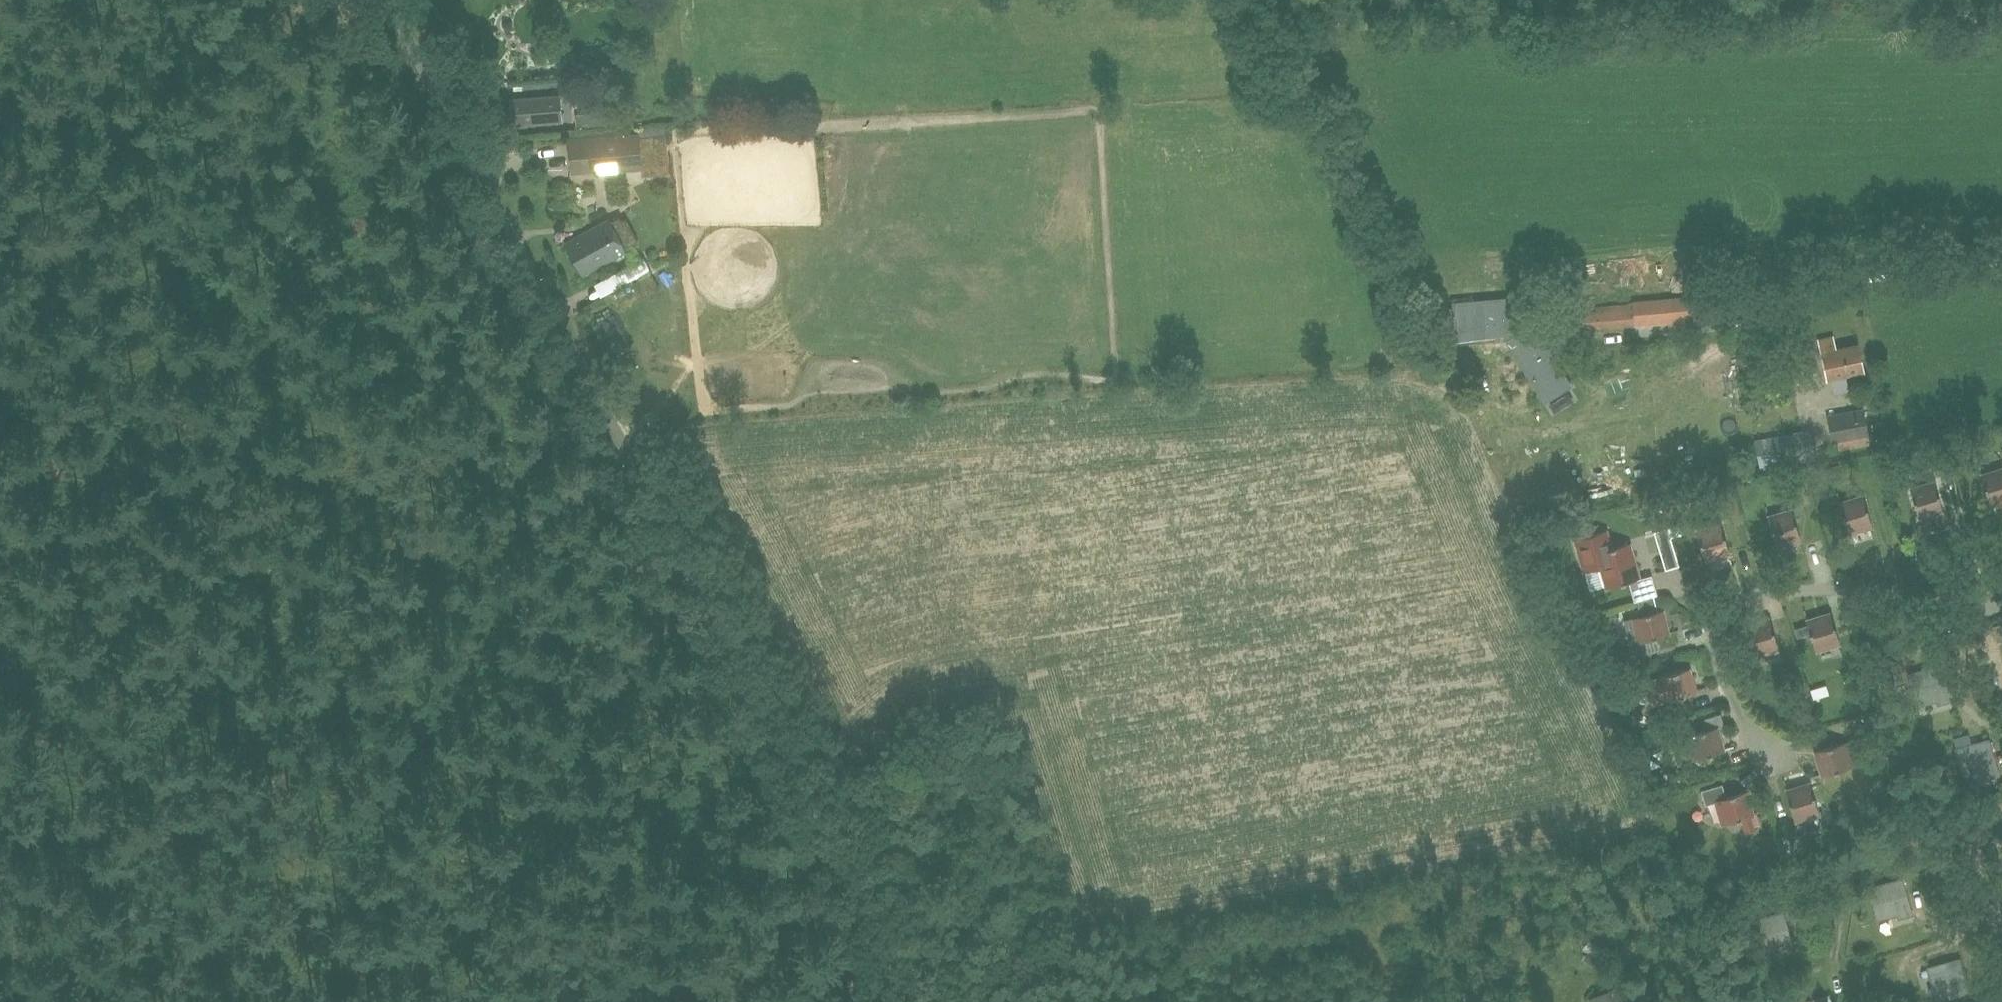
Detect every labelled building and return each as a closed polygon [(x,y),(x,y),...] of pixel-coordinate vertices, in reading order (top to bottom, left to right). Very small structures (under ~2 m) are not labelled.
[(512,124),(561,120),(560,96),(510,100),(512,124)] [(641,162),(637,133),(566,141),(569,171),(594,168),(593,162),(615,159),(616,165),(641,162)] [(582,275),(627,251),(608,218),(564,243),(582,275)] [(646,263),(632,272),(639,284),(654,276),(646,263)] [(1723,294),(1633,302),(1636,325),(1725,316),(1723,294)] [(1517,298),(1455,304),(1458,339),(1518,334),(1518,335),(1508,341),(1544,401),(1569,385),(1546,347),(1550,345),(1537,324),(1534,326),(1528,316),(1527,305),(1517,306),(1517,298)] [(1836,348),(1833,335),(1818,339),(1827,379),(1864,371),(1858,343),(1836,348)] [(1870,445),(1868,436),(1863,408),(1827,415),(1832,442),(1838,441),(1840,450),(1870,445)] [(1760,468),(1817,457),(1812,429),(1754,440),(1760,468)] [(2001,502),(2001,469),(1982,476),(1991,506),(2001,502)] [(1934,483),(1911,489),(1922,529),(1945,523),(1934,483)] [(1848,533),(1871,526),(1862,496),(1840,503),(1848,533)] [(1777,547),(1800,540),(1792,515),(1801,512),(1797,501),(1788,504),(1790,510),(1768,517),(1777,547)] [(1706,560),(1729,554),(1720,524),(1697,531),(1706,560)] [(1639,576),(1629,542),(1611,547),(1606,529),(1574,539),(1583,569),(1599,565),(1605,586),(1639,576)] [(1673,545),(1659,549),(1665,568),(1679,564),(1673,545)] [(1631,619),(1625,621),(1634,655),(1658,649),(1655,635),(1666,632),(1660,609),(1657,610),(1640,615),(1630,617),(1631,619)] [(1816,651),(1838,644),(1830,614),(1807,621),(1808,625),(1811,634),(1816,651)] [(1754,656),(1777,649),(1769,619),(1746,626),(1754,656)] [(1797,638),(1811,634),(1808,625),(1794,629),(1797,638)] [(1950,700),(1940,664),(1907,673),(1916,705),(1936,700),(1937,703),(1950,700)] [(1687,668),(1645,680),(1651,703),(1693,691),(1687,668)] [(1691,758),(1721,750),(1714,727),(1685,735),(1691,758)] [(1997,775),(1988,739),(1955,748),(1964,780),(1984,775),(1985,779),(1997,775)] [(1822,774),(1852,765),(1860,763),(1854,740),(1816,751),(1822,774)] [(1721,823),(1740,817),(1744,831),(1753,828),(1749,814),(1750,814),(1744,791),(1725,797),(1721,783),(1700,790),(1705,804),(1714,801),(1721,823)] [(1795,821),(1817,814),(1809,784),(1786,791),(1795,821)] [(1899,917),(1912,913),(1902,877),(1867,886),(1877,920),(1898,915),(1899,917)] [(1791,943),(1782,913),(1751,921),(1759,948),(1775,943),(1776,948),(1791,943)] [(1956,960),(1925,968),(1931,987),(1924,989),(1927,1001),(1934,1001),(1966,993),(1956,960)] [(1620,985),(1590,1001),(1629,1001),(1620,985)]
